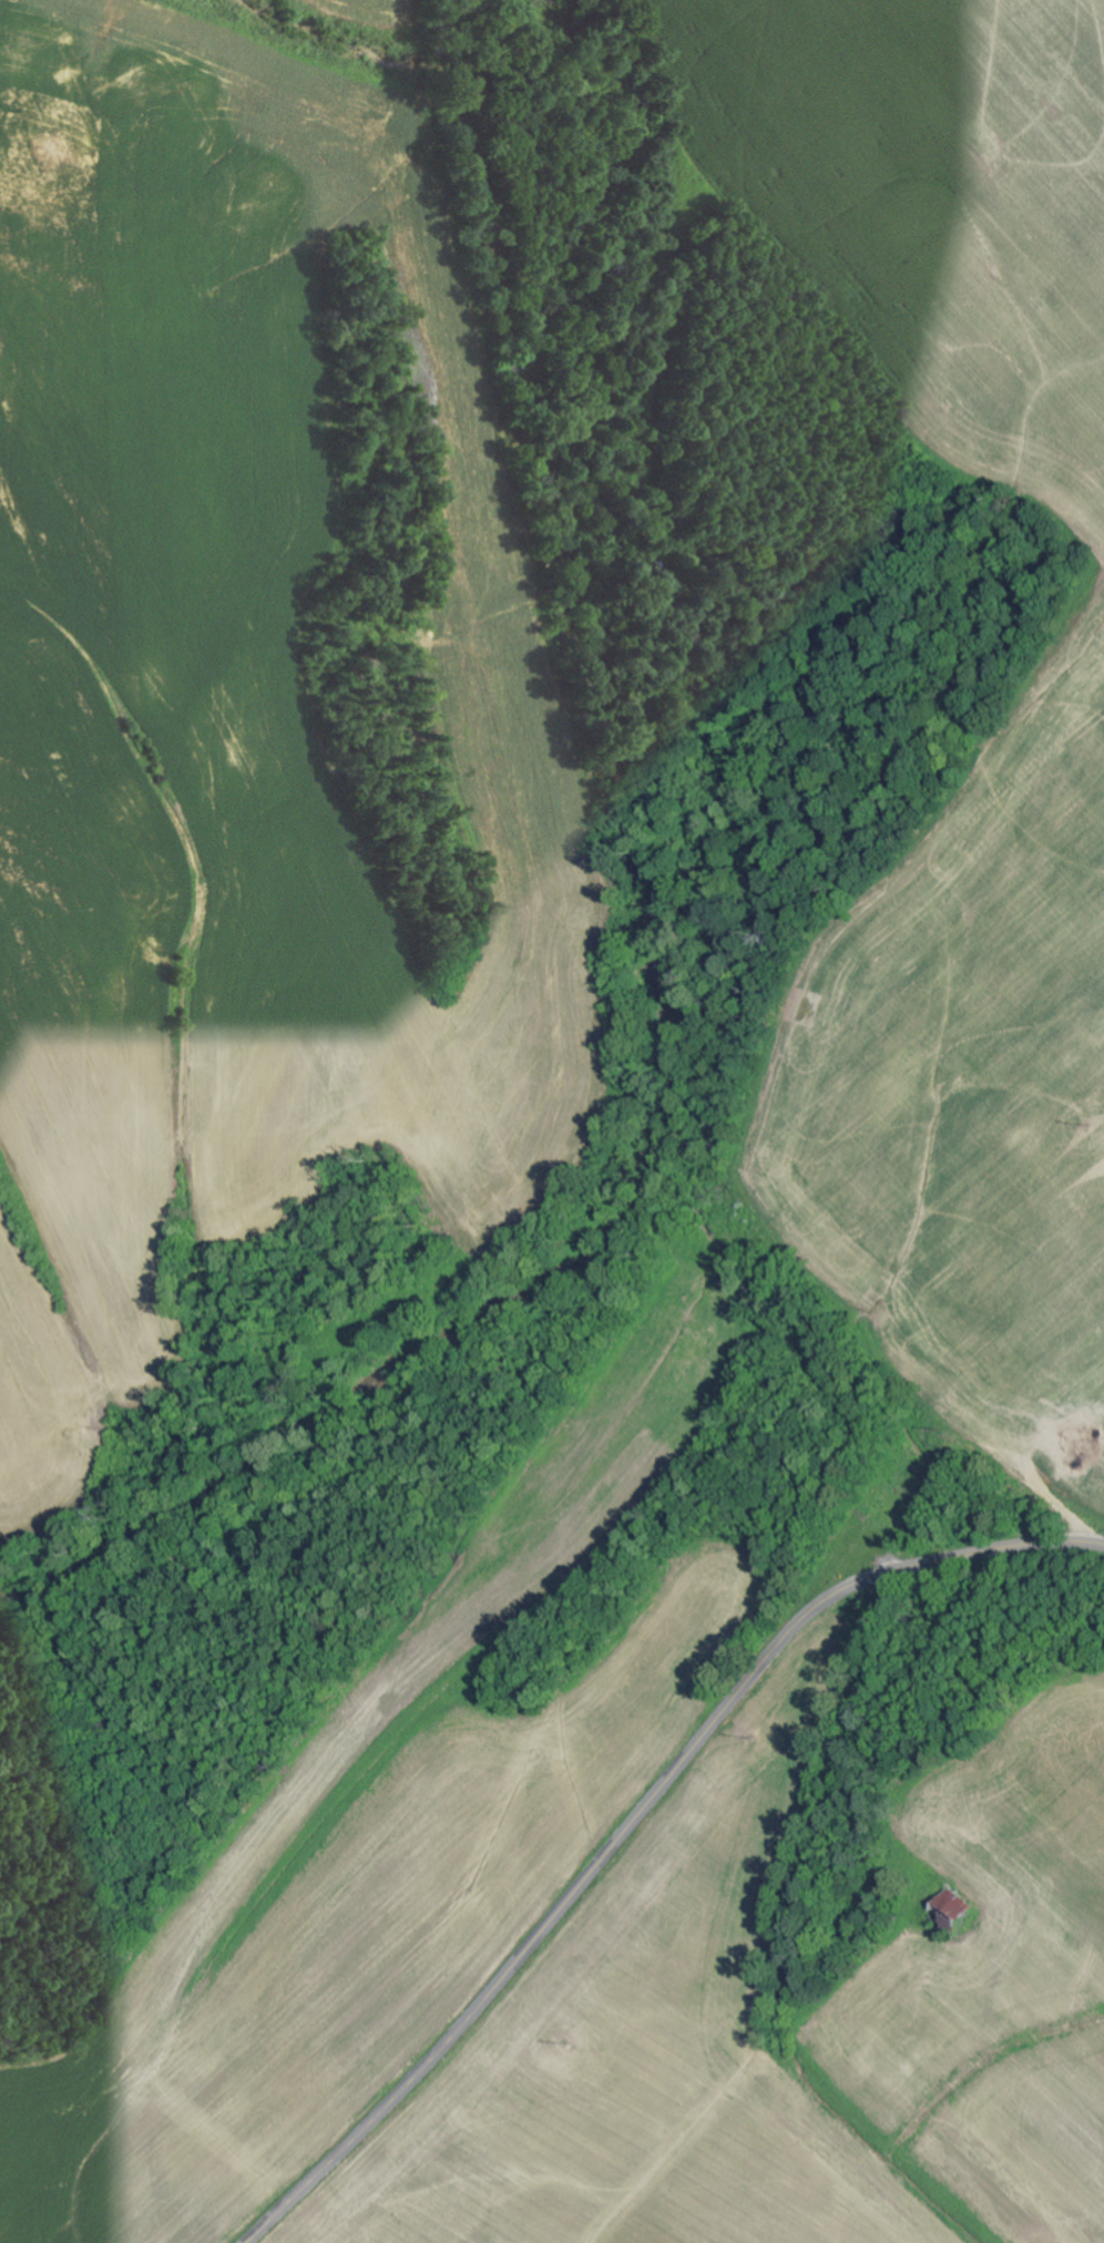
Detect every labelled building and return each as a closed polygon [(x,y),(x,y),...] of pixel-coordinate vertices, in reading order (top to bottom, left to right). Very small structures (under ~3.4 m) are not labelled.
[(962,1937),(979,1908),(957,1895),(940,1924),(962,1937)]
